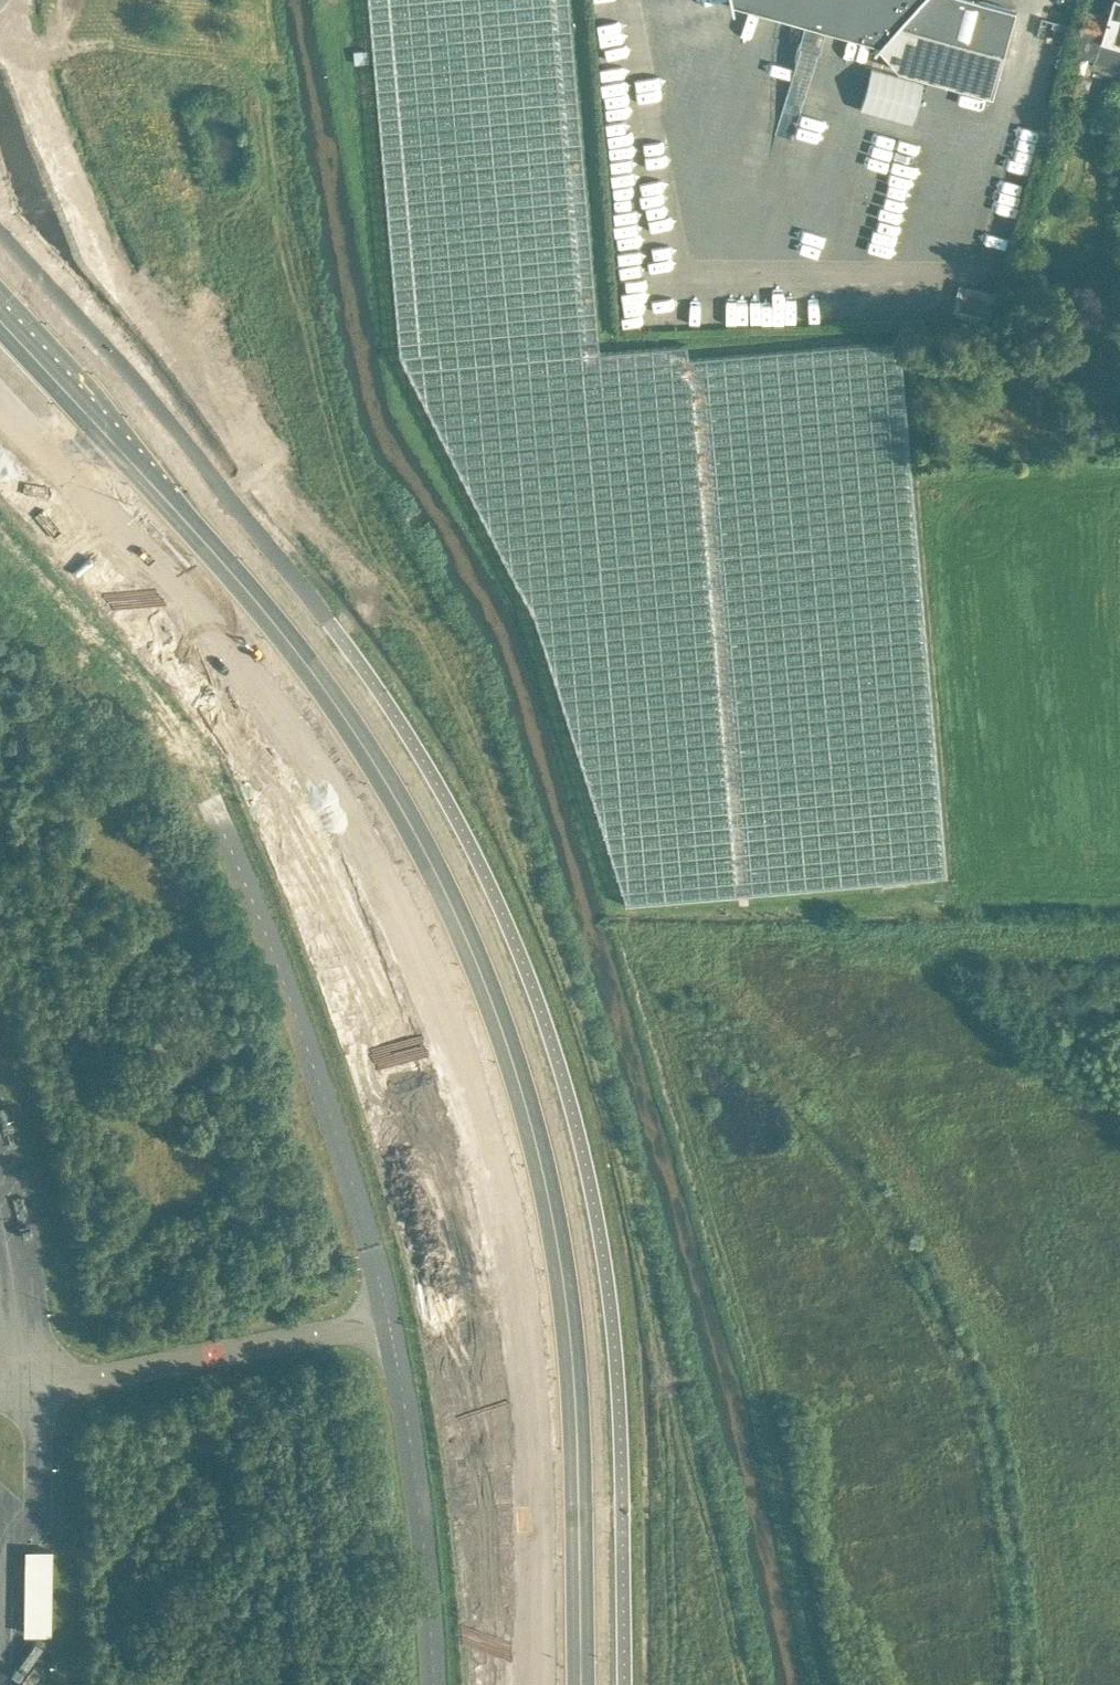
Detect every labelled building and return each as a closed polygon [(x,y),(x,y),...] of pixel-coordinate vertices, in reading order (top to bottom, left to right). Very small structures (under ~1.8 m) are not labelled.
[(380,146),(399,355),(533,615),(626,905),(946,876),(899,341),(689,360),(687,345),(600,354),(578,129),(566,0),(367,0),(380,146)] [(899,71),(991,96),(1015,10),(979,0),(730,0),(732,6),(734,5),(733,2),(877,43),(875,45),(876,47),(899,71)] [(1093,61),(1119,69),(1119,0),(1112,0),(1107,16),(1085,9),(1071,54),(1093,61)] [(893,118),(892,177),(917,178),(918,119),(893,118)] [(24,1642),(52,1642),(52,1558),(25,1558),(24,1642)]
